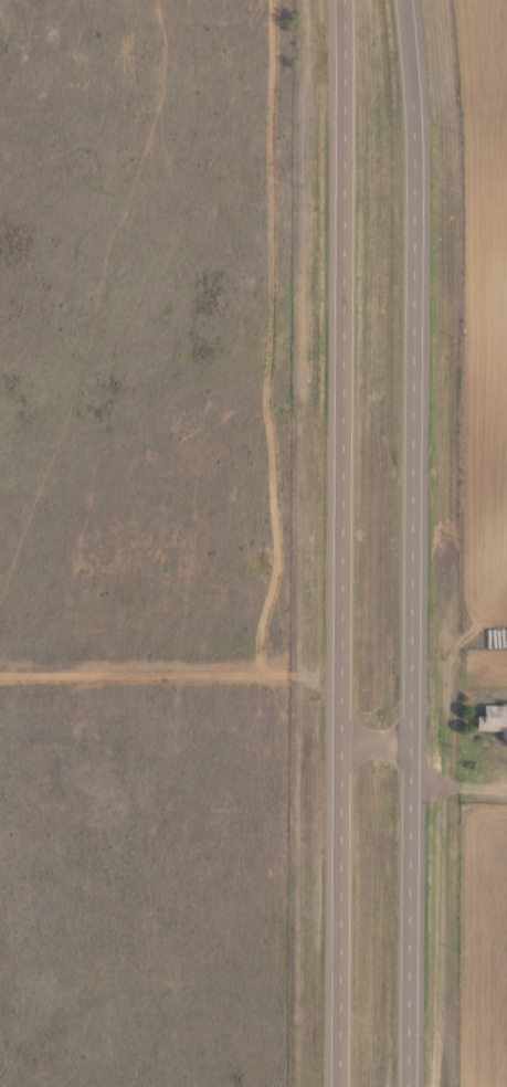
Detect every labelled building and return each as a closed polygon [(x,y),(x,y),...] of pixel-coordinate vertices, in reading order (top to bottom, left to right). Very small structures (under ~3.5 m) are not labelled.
[(504,741),(506,741),(506,707),(485,707),(485,718),(478,717),(478,733),(504,733),(504,741)]
